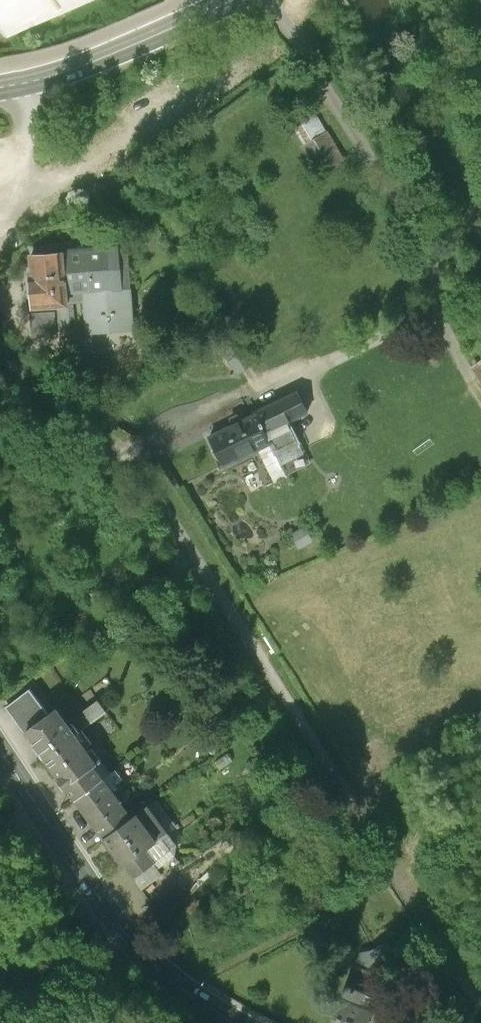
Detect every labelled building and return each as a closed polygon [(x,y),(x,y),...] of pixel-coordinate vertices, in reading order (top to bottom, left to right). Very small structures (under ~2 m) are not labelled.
[(6,38),(93,0),(0,0),(0,29),(6,38)] [(347,159),(317,111),(294,125),(304,143),(302,144),(321,175),(347,159)] [(63,252),(28,254),(31,309),(58,307),(59,321),(73,320),(72,302),(84,302),(86,333),(131,330),(126,244),(63,248),(63,252)] [(217,344),(235,374),(252,364),(234,334),(217,344)] [(480,354),(470,361),(480,378),(480,355),(480,354)] [(288,423),(308,413),(296,390),(248,415),(250,419),(208,441),(222,468),(266,446),(272,457),(299,443),(288,423)] [(7,708),(24,731),(48,714),(31,690),(7,708)] [(97,700),(68,721),(77,734),(83,729),(106,713),(97,700)] [(48,714),(24,731),(45,758),(77,734),(68,721),(57,707),(48,714)] [(83,729),(77,734),(45,758),(76,800),(104,778),(110,774),(101,761),(102,761),(93,748),(90,751),(86,746),(92,741),(83,729)] [(110,774),(104,778),(76,800),(104,837),(124,823),(133,816),(144,808),(116,770),(110,774)] [(133,816),(124,823),(104,837),(135,879),(156,863),(154,861),(145,849),(162,837),(168,832),(148,805),(144,808),(133,816)] [(171,848),(162,837),(145,849),(154,861),(171,848)] [(163,873),(156,863),(135,879),(142,889),(163,873)] [(329,1022),(368,1022),(373,1010),(367,1008),(372,995),(367,994),(367,992),(346,984),(341,997),(339,997),(329,1022)]
